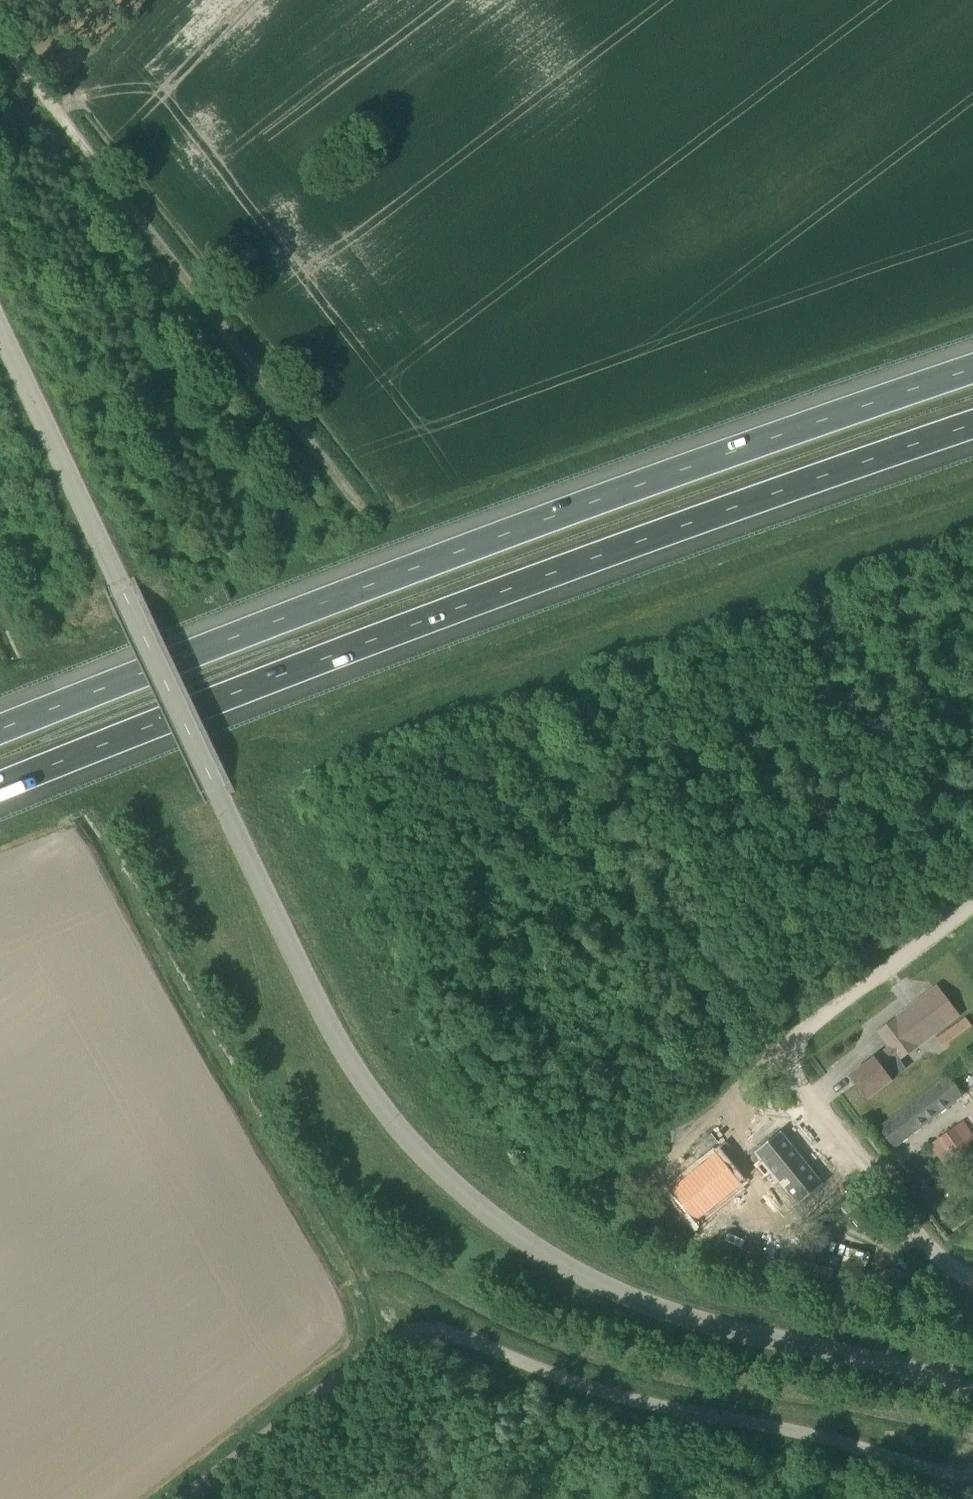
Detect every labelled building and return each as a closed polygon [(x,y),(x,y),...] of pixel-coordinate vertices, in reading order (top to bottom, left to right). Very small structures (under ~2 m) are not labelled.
[(875,1056),(849,1076),(867,1099),(892,1080),(892,1079),(906,1068),(900,1060),(960,1014),(937,985),(877,1031),(889,1046),(875,1057),(875,1056)] [(935,1037),(943,1047),(972,1025),(965,1015),(935,1037)] [(962,1092),(947,1074),(879,1128),(894,1147),(962,1092)] [(951,1154),(972,1138),(972,1137),(967,1129),(959,1134),(954,1128),(940,1138),(951,1154)] [(761,1159),(755,1164),(766,1177),(772,1172),(798,1204),(823,1184),(780,1131),(755,1152),(761,1159)] [(712,1132),(693,1145),(700,1155),(718,1141),(712,1132)] [(717,1152),(670,1190),(695,1221),(742,1183),(717,1152)]
